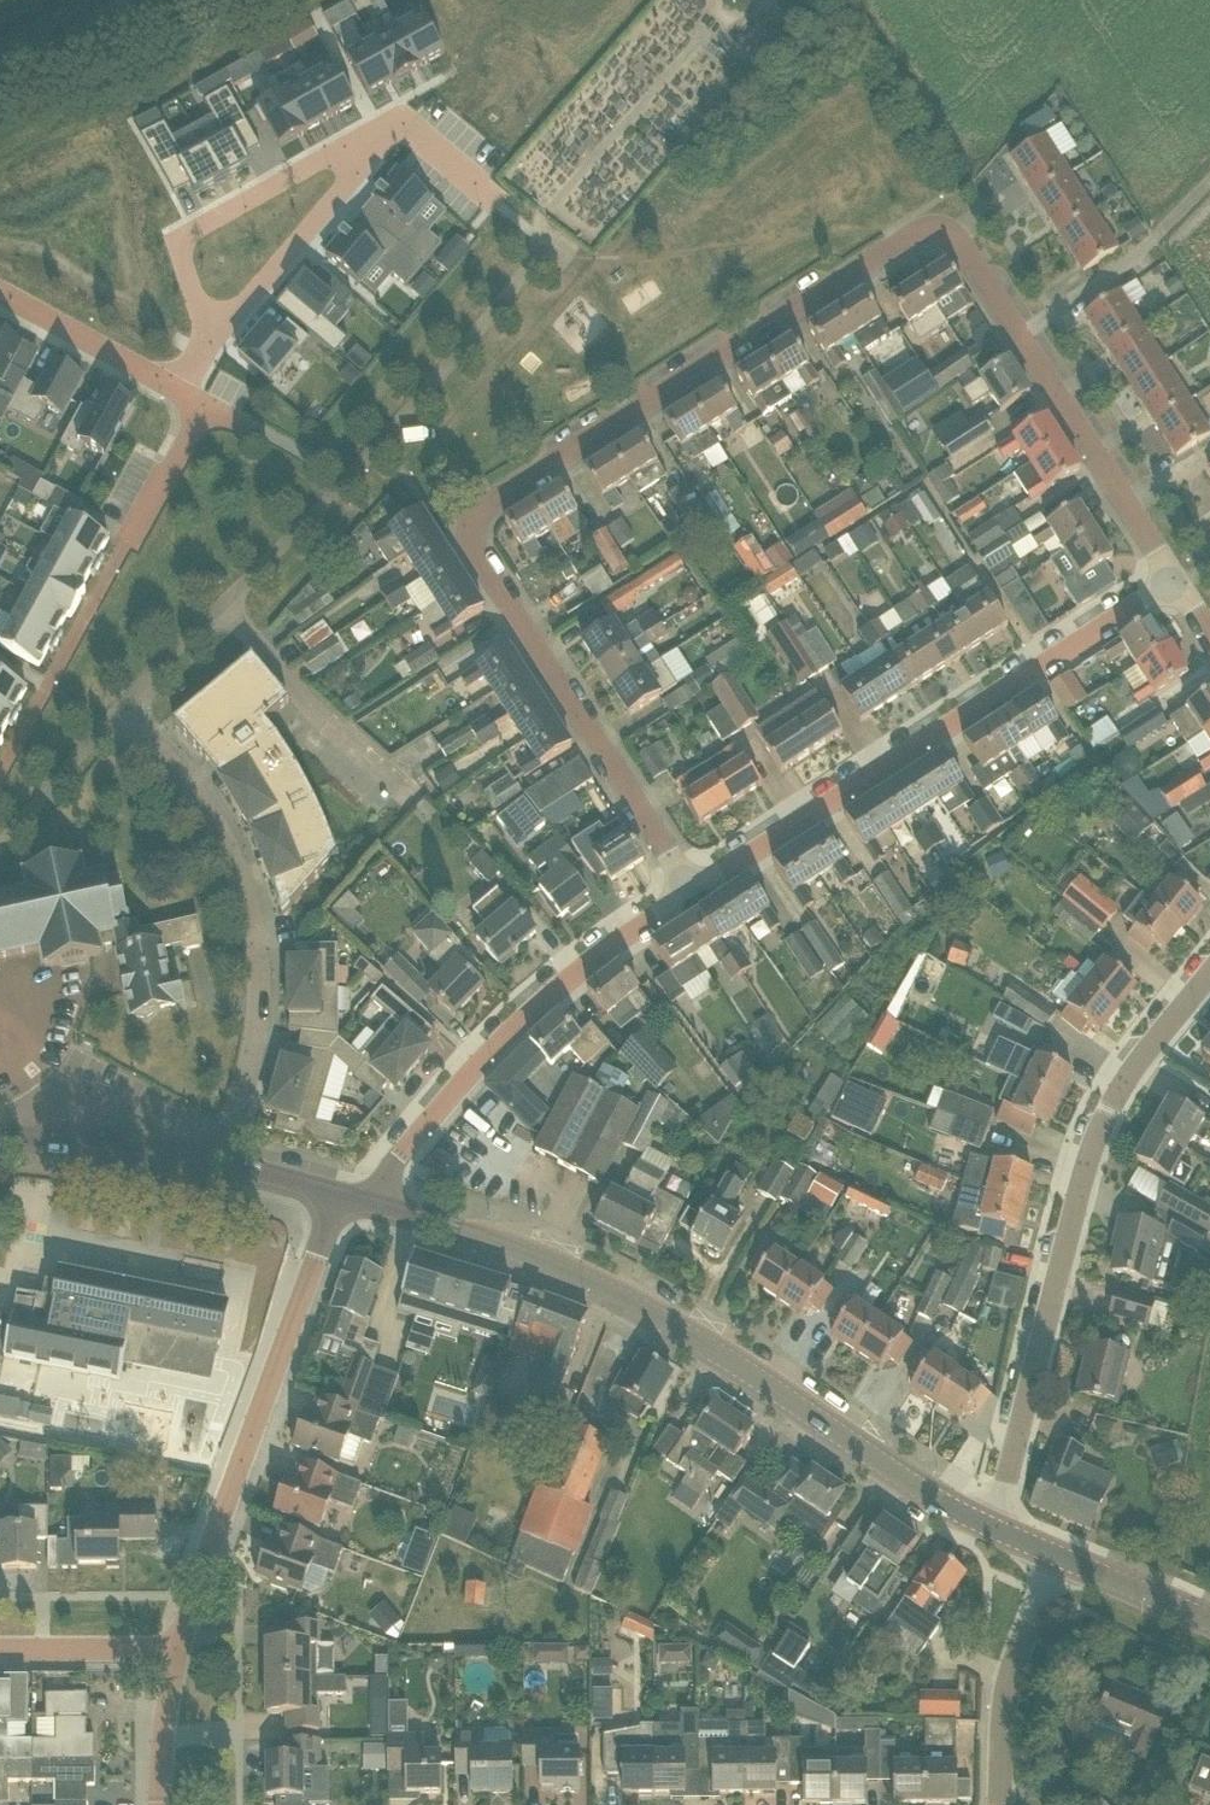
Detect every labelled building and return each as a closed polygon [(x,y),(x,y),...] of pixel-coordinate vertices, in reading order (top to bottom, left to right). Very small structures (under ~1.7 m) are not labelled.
[(350,4),(339,10),(347,24),(358,18),(350,4)] [(399,31),(399,30),(391,16),(382,21),(387,37),(373,45),(395,83),(420,69),(399,31)] [(424,17),(399,30),(399,31),(420,69),(421,69),(421,68),(445,55),(424,17)] [(295,51),(303,46),(296,34),(288,39),(295,51)] [(395,83),(373,45),(348,59),(369,97),(394,83),(394,84),(395,83)] [(274,47),(262,54),(268,65),(280,58),(274,47)] [(244,64),(227,73),(235,87),(252,77),(244,64)] [(331,119),(309,81),(310,81),(302,66),(293,71),(299,87),(285,95),(284,95),(306,134),(307,133),(331,119)] [(356,105),(335,67),(310,81),(309,81),(331,119),(356,105)] [(284,95),(285,95),(276,78),(266,83),(272,101),(255,110),(264,127),(268,125),(281,148),(306,134),(284,95)] [(221,131),(201,143),(223,180),(250,165),(245,157),(261,148),(228,89),(205,102),(213,117),(221,131)] [(165,125),(142,138),(175,196),(191,187),(196,196),(223,180),(201,143),(182,154),(174,139),(165,125)] [(1010,158),(1035,196),(1069,174),(1045,136),(1010,158)] [(415,222),(433,201),(398,171),(383,188),(382,190),(379,193),(378,195),(374,199),(391,214),(378,230),(423,268),(442,245),(415,222)] [(1069,174),(1035,196),(1059,234),(1094,212),(1069,174)] [(1119,250),(1117,248),(1094,212),(1059,234),(1084,273),(1119,250)] [(1139,221),(1124,231),(1131,242),(1147,232),(1139,221)] [(423,268),(378,230),(368,242),(350,227),(346,232),(345,233),(342,237),(341,238),(326,255),(361,285),(379,264),(394,276),(407,287),(423,268)] [(448,275),(458,263),(446,252),(436,265),(448,275)] [(947,263),(919,281),(936,308),(952,298),(962,314),(974,306),(947,263)] [(413,289),(426,300),(438,286),(425,275),(413,289)] [(343,310),(353,298),(339,285),(328,298),(309,282),(306,279),(296,290),(292,287),(278,304),(277,305),(336,355),(349,340),(323,318),(334,306),(341,312),(343,310)] [(936,308),(919,281),(892,298),(918,341),(920,344),(948,326),(936,308)] [(1085,314),(1108,350),(1142,328),(1119,292),(1085,314)] [(854,337),(865,354),(887,340),(891,336),(864,293),(836,310),(854,337)] [(836,310),(809,328),(836,370),(848,363),(838,347),(854,337),(836,310)] [(311,342),(289,323),(288,324),(280,334),(268,324),(253,341),(250,338),(239,351),(242,354),(240,357),(271,384),(297,353),(300,354),(310,343),(311,342)] [(1142,328),(1108,350),(1131,386),(1165,363),(1142,328)] [(8,413),(25,381),(28,376),(11,367),(23,345),(0,333),(0,421),(1,421),(1,422),(2,423),(8,413)] [(792,339),(764,356),(791,399),(808,388),(819,381),(792,339)] [(990,341),(968,354),(977,367),(999,354),(990,341)] [(358,348),(347,360),(362,373),(372,360),(358,348)] [(928,372),(938,390),(972,369),(962,351),(928,372)] [(791,399),(764,356),(737,373),(763,416),(791,399)] [(939,394),(917,359),(882,381),(904,417),(939,394)] [(1031,394),(1010,361),(963,391),(973,407),(991,395),(1002,412),(1031,394)] [(26,382),(25,381),(8,413),(9,413),(10,411),(36,425),(46,407),(63,417),(84,379),(80,377),(82,373),(68,365),(66,369),(54,362),(38,390),(25,383),(26,382)] [(1131,386),(1154,422),(1188,399),(1165,363),(1131,386)] [(362,377),(351,368),(341,380),(352,389),(362,377)] [(862,380),(867,389),(891,426),(904,417),(882,381),(876,372),(862,380)] [(747,427),(720,385),(692,402),(709,429),(725,419),(735,435),(747,427)] [(127,402),(130,398),(114,389),(112,394),(108,392),(95,414),(82,407),(61,445),(80,455),(85,446),(106,457),(134,406),(127,402)] [(1177,457),(1209,436),(1209,433),(1188,399),(1154,422),(1177,457)] [(691,440),(709,429),(692,402),(665,420),(692,462),(701,456),(691,440)] [(981,414),(967,423),(953,432),(947,423),(932,432),(951,462),(994,434),(981,414)] [(1032,465),(1063,444),(1046,418),(998,449),(1005,460),(1021,449),(1031,465),(1032,465)] [(667,477),(640,435),(613,453),(629,479),(629,480),(638,495),(667,477)] [(1024,493),(1026,492),(1033,503),(1080,471),(1063,444),(1032,465),(1031,465),(1014,476),(1024,493)] [(613,453),(598,463),(585,470),(611,512),(623,505),(614,489),(629,480),(629,479),(613,453)] [(927,478),(946,507),(961,497),(950,480),(956,476),(948,464),(927,478)] [(56,490),(41,482),(33,497),(48,505),(56,490)] [(716,528),(707,514),(687,484),(668,496),(697,540),(716,528)] [(561,486),(533,503),(550,530),(567,519),(577,535),(588,528),(561,486)] [(14,499),(27,506),(32,496),(19,489),(14,499)] [(879,490),(862,500),(869,511),(885,501),(879,490)] [(721,524),(732,517),(717,493),(705,500),(721,524)] [(910,504),(916,512),(926,529),(941,519),(924,494),(910,504)] [(869,516),(868,515),(858,499),(821,522),(832,540),(869,516)] [(986,511),(979,500),(955,515),(962,526),(986,511)] [(550,530),(533,503),(505,521),(533,563),(545,555),(535,540),(550,530)] [(1096,532),(1079,506),(1030,536),(1038,547),(1054,536),(1065,553),(1096,532)] [(407,555),(437,536),(421,511),(374,541),(391,566),(407,556),(407,555)] [(100,556),(110,539),(110,538),(75,519),(73,518),(72,518),(57,544),(100,567),(105,558),(103,557),(103,558),(100,556)] [(660,524),(668,536),(676,531),(668,519),(660,524)] [(607,530),(620,550),(635,541),(622,520),(607,530)] [(977,554),(1002,538),(992,522),(967,538),(977,554)] [(812,548),(829,538),(819,523),(803,533),(812,548)] [(851,535),(861,551),(878,540),(868,524),(851,535)] [(977,554),(995,581),(1021,564),(1012,550),(1031,538),(1023,525),(1002,538),(977,554)] [(611,573),(626,564),(606,531),(591,540),(611,573)] [(1096,532),(1065,553),(1073,566),(1057,577),(1078,610),(1096,598),(1083,578),(1113,559),(1096,532)] [(423,580),(452,561),(437,536),(407,555),(407,556),(423,580)] [(758,584),(777,572),(769,560),(755,539),(736,552),(758,584)] [(94,576),(100,567),(57,544),(44,568),(43,569),(82,590),(82,589),(91,573),(93,575),(93,576),(94,576)] [(777,572),(793,562),(786,550),(769,560),(777,572)] [(675,557),(627,588),(634,599),(682,568),(675,557)] [(811,571),(802,557),(791,564),(801,578),(811,571)] [(468,585),(452,561),(423,580),(438,605),(468,585)] [(86,592),(82,589),(82,590),(43,569),(44,568),(32,562),(27,570),(37,581),(30,595),(68,616),(67,616),(71,619),(86,592)] [(798,581),(789,566),(760,584),(769,599),(798,581)] [(593,598),(613,585),(602,567),(582,580),(593,598)] [(983,643),(1008,626),(977,579),(951,595),(952,597),(983,643)] [(386,603),(404,592),(398,581),(380,593),(386,603)] [(484,610),(468,585),(438,605),(448,619),(431,630),(438,640),(484,610)] [(637,604),(634,599),(627,588),(600,605),(610,621),(637,604)] [(958,658),(983,643),(952,597),(938,605),(927,588),(917,595),(958,658)] [(323,589),(289,614),(299,628),(334,604),(323,589)] [(412,601),(405,591),(404,592),(386,603),(393,613),(412,601)] [(59,632),(67,616),(68,616),(30,595),(16,620),(58,643),(63,634),(62,633),(61,634),(59,632)] [(934,674),(958,658),(917,595),(906,602),(917,619),(903,628),(913,644),(934,674)] [(1038,612),(1022,622),(1033,639),(1049,628),(1038,612)] [(599,666),(630,647),(644,638),(661,627),(656,618),(639,629),(636,624),(621,633),(614,621),(583,642),(599,666)] [(786,624),(819,674),(837,662),(816,630),(807,636),(795,618),(786,624)] [(1138,667),(1170,647),(1152,619),(1104,651),(1111,662),(1128,651),(1138,667)] [(53,653),(58,643),(16,620),(1,646),(39,667),(49,649),(52,651),(51,652),(53,653)] [(891,638),(879,621),(879,620),(859,633),(870,651),(891,638)] [(310,653),(311,653),(333,637),(323,622),(300,639),(310,653)] [(819,674),(786,624),(767,636),(800,687),(819,674)] [(661,627),(644,638),(651,649),(668,637),(661,627)] [(344,657),(333,639),(311,653),(310,653),(301,659),(313,677),(344,657)] [(934,674),(913,644),(890,659),(910,690),(934,674)] [(413,676),(439,660),(429,645),(403,661),(413,676)] [(599,666),(615,691),(646,672),(645,670),(630,647),(599,666)] [(1139,705),(1187,674),(1170,647),(1138,667),(1148,683),(1132,694),(1139,705)] [(524,673),(508,649),(463,679),(469,688),(485,678),(494,693),(524,673)] [(661,660),(645,670),(646,672),(615,691),(631,716),(677,686),(683,682),(695,674),(679,649),(661,660)] [(259,728),(289,702),(253,658),(235,673),(241,681),(200,716),(193,708),(175,723),(210,766),(216,760),(225,773),(219,777),(223,781),(222,782),(230,795),(240,789),(252,809),(242,815),(250,828),(251,827),(254,834),(253,835),(259,849),(269,844),(278,867),(267,872),(273,885),(274,885),(283,916),(331,863),(323,837),(308,804),(290,772),(270,741),(259,728)] [(886,705),(910,690),(890,659),(865,675),(886,705)] [(694,698),(719,681),(708,665),(695,674),(683,682),(694,698)] [(861,722),(886,705),(865,675),(851,684),(840,667),(829,674),(861,722)] [(524,673),(494,693),(511,717),(540,698),(524,673)] [(17,718),(23,708),(21,707),(21,708),(18,707),(28,689),(0,674),(0,708),(17,718)] [(712,688),(724,707),(741,733),(758,721),(730,676),(712,688)] [(1053,690),(1066,711),(1078,703),(1065,682),(1053,690)] [(1058,746),(1068,740),(1039,693),(1014,709),(1033,739),(1048,729),(1058,746)] [(815,694),(802,701),(757,730),(767,746),(766,746),(782,773),(843,733),(826,707),(824,708),(815,694)] [(1209,730),(1209,694),(1171,718),(1188,744),(1209,730)] [(346,703),(352,713),(364,706),(357,696),(346,703)] [(540,698),(511,717),(527,742),(556,723),(540,698)] [(741,733),(724,707),(707,717),(723,744),(741,733)] [(17,718),(0,708),(0,739),(8,724),(11,725),(11,726),(12,727),(17,718)] [(1033,739),(1014,709),(989,725),(1031,788),(1040,782),(1018,749),(1033,739)] [(1157,711),(1119,735),(1129,750),(1166,726),(1157,711)] [(494,728),(486,716),(438,748),(445,760),(476,740),(494,728)] [(1105,716),(1081,733),(1092,749),(1116,733),(1105,716)] [(526,777),(572,747),(556,723),(527,742),(536,756),(519,767),(526,777)] [(1031,788),(989,725),(965,741),(994,787),(1008,778),(1019,796),(1031,788)] [(500,738),(494,728),(476,740),(483,750),(500,738)] [(1188,744),(1186,746),(1197,762),(1199,761),(1206,772),(1209,769),(1209,730),(1188,744)] [(668,773),(666,771),(675,765),(661,742),(652,748),(648,742),(638,749),(642,755),(640,756),(655,781),(668,773)] [(732,805),(761,786),(744,759),(734,745),(722,753),(704,765),(713,779),(715,778),(732,805)] [(920,770),(940,801),(954,791),(965,807),(974,801),(944,754),(920,770)] [(540,818),(593,781),(580,760),(525,795),(540,818)] [(732,805),(715,778),(713,779),(704,765),(689,775),(676,784),(685,799),(684,800),(700,825),(732,805)] [(461,783),(453,769),(436,780),(444,793),(461,783)] [(920,770),(895,786),(915,817),(940,801),(920,770)] [(1205,789),(1205,788),(1194,771),(1159,793),(1171,812),(1180,806),(1180,805),(1205,789)] [(498,810),(523,794),(515,781),(494,794),(491,788),(482,793),(493,810),(498,810)] [(895,786),(870,801),(890,833),(915,817),(895,786)] [(545,825),(525,798),(498,819),(509,833),(522,823),(532,835),(545,825)] [(1003,825),(1003,824),(987,800),(966,813),(982,838),(1003,825)] [(890,833),(870,801),(845,817),(876,865),(886,859),(884,855),(898,846),(890,833)] [(1117,828),(1128,840),(1133,845),(1152,827),(1132,806),(1113,825),(1117,828)] [(1178,816),(1163,826),(1171,837),(1186,827),(1178,816)] [(592,852),(612,882),(644,861),(619,822),(587,843),(593,851),(592,852)] [(924,833),(935,850),(945,844),(934,826),(924,833)] [(824,831),(799,847),(819,879),(835,869),(845,885),(855,879),(824,831)] [(935,850),(924,833),(913,839),(924,857),(935,850)] [(540,888),(550,902),(547,905),(557,919),(561,916),(562,918),(569,912),(573,917),(590,904),(586,899),(589,897),(567,869),(578,862),(560,839),(559,840),(558,839),(530,860),(547,883),(540,888)] [(819,879),(799,847),(774,864),(804,911),(814,905),(804,889),(819,879)] [(501,873),(482,854),(470,866),(488,884),(501,873)] [(186,951),(203,946),(197,920),(132,935),(120,880),(106,883),(104,873),(85,877),(84,872),(82,861),(64,865),(63,860),(41,865),(42,869),(24,874),(29,892),(12,896),(11,892),(9,892),(10,896),(0,899),(0,959),(4,958),(5,962),(7,962),(6,957),(22,954),(23,958),(26,957),(25,953),(41,950),(46,969),(63,965),(64,969),(86,964),(85,960),(102,955),(101,949),(117,945),(133,1016),(135,1015),(136,1019),(146,1020),(155,1015),(155,1011),(182,1005),(174,967),(166,969),(162,950),(183,944),(185,951),(186,951)] [(872,883),(873,885),(897,921),(913,911),(889,873),(872,883)] [(1161,873),(1142,896),(1183,929),(1202,906),(1193,899),(1200,891),(1179,874),(1173,882),(1161,873)] [(1081,876),(1064,897),(1102,929),(1120,908),(1081,876)] [(780,927),(750,880),(726,896),(746,927),(761,917),(771,933),(780,927)] [(477,939),(499,965),(499,964),(502,968),(518,954),(516,951),(536,933),(514,907),(513,908),(498,889),(474,910),(489,928),(477,939)] [(746,927),(726,896),(701,911),(721,943),(746,927)] [(1164,952),(1183,929),(1142,896),(1123,919),(1135,928),(1128,936),(1149,953),(1156,944),(1164,952)] [(701,911),(697,914),(676,927),(696,959),(698,958),(709,950),(730,982),(742,975),(731,958),(721,943),(701,911)] [(430,992),(455,1016),(483,987),(472,976),(481,967),(433,913),(431,914),(434,916),(413,935),(432,955),(430,957),(446,975),(430,992)] [(816,922),(801,931),(830,974),(844,965),(816,922)] [(696,959),(676,927),(652,943),(682,990),(708,973),(698,958),(696,959)] [(784,943),(809,982),(825,972),(799,933),(784,943)] [(287,988),(287,989),(339,989),(339,946),(296,946),(296,961),(290,962),(290,988),(287,988)] [(731,958),(742,975),(751,969),(740,952),(731,958)] [(923,952),(902,988),(885,1017),(897,1023),(911,992),(913,988),(927,958),(928,955),(923,952)] [(399,955),(384,971),(405,991),(419,975),(399,955)] [(1117,1010),(1136,987),(1126,980),(1133,971),(1112,955),(1099,972),(1087,962),(1075,977),(1087,986),(1117,1010)] [(365,978),(373,969),(362,960),(354,969),(365,978)] [(652,1007),(620,966),(589,990),(609,1016),(610,1015),(622,1030),(652,1007)] [(383,978),(373,969),(365,978),(376,987),(383,978)] [(1011,986),(1002,999),(1047,1028),(1055,1015),(1011,986)] [(1089,1025),(1098,1033),(1117,1010),(1087,986),(1062,1017),(1082,1034),(1089,1025)] [(392,1019),(376,1038),(415,1071),(416,1071),(414,1069),(431,1049),(424,1043),(434,1031),(383,987),(371,1001),(392,1019)] [(339,1039),(339,989),(287,989),(290,989),(290,1016),(291,1016),(290,1031),(302,1033),(339,1039)] [(585,1067),(610,1044),(592,1024),(578,1036),(559,1015),(530,1041),(552,1066),(570,1050),(585,1067)] [(884,1016),(879,1026),(895,1034),(900,1025),(897,1023),(885,1017),(884,1016)] [(783,1040),(775,1029),(762,1037),(770,1049),(783,1040)] [(323,1100),(335,1059),(327,1052),(339,1039),(302,1033),(300,1048),(287,1046),(285,1060),(284,1060),(276,1086),(274,1085),(274,1086),(323,1100)] [(642,1034),(620,1054),(656,1092),(677,1072),(642,1034)] [(415,1072),(415,1071),(376,1038),(360,1057),(339,1039),(327,1052),(335,1059),(379,1096),(389,1084),(396,1090),(413,1070),(415,1072)] [(1061,1101),(1074,1074),(1063,1069),(1068,1059),(1044,1048),(1039,1058),(1018,1048),(1005,1074),(1026,1084),(1061,1101)] [(720,1066),(733,1085),(754,1071),(741,1052),(720,1066)] [(576,1078),(536,1151),(599,1185),(621,1143),(638,1112),(619,1101),(630,1080),(603,1066),(592,1086),(576,1078)] [(1048,1127),(1061,1101),(1026,1084),(1015,1109),(1004,1104),(997,1120),(1031,1136),(1037,1122),(1048,1127)] [(854,1129),(870,1095),(848,1085),(832,1119),(854,1129)] [(323,1100),(274,1086),(273,1086),(276,1087),(269,1112),(280,1115),(275,1130),(345,1150),(357,1135),(317,1124),(323,1100)] [(621,1143),(644,1155),(670,1105),(648,1093),(638,1112),(621,1143)] [(955,1120),(987,1132),(995,1112),(943,1093),(936,1113),(955,1120)] [(1170,1101),(1153,1131),(1187,1150),(1194,1137),(1209,1145),(1209,1143),(1209,1125),(1203,1121),(1170,1101)] [(708,1115),(694,1125),(719,1147),(724,1137),(708,1115)] [(816,1125),(798,1115),(788,1133),(805,1143),(816,1125)] [(987,1132),(955,1120),(948,1140),(980,1152),(987,1132)] [(1187,1150),(1153,1131),(1136,1160),(1170,1179),(1184,1187),(1193,1172),(1179,1163),(1187,1150)] [(1026,1201),(1033,1172),(1022,1169),(1024,1159),(999,1152),(989,1191),(988,1192),(1026,1201)] [(753,1174),(745,1169),(723,1156),(710,1179),(724,1186),(703,1218),(690,1210),(680,1226),(696,1235),(693,1241),(707,1249),(707,1254),(716,1259),(720,1258),(723,1259),(745,1223),(728,1212),(753,1174)] [(643,1242),(661,1251),(683,1205),(657,1192),(665,1176),(639,1163),(622,1197),(612,1191),(595,1223),(597,1224),(596,1226),(612,1234),(613,1232),(620,1236),(619,1238),(621,1239),(622,1237),(640,1247),(643,1242)] [(793,1175),(774,1164),(757,1193),(776,1204),(779,1199),(793,1175)] [(793,1175),(779,1199),(799,1211),(807,1197),(819,1178),(799,1166),(793,1175)] [(948,1178),(921,1167),(914,1184),(942,1194),(948,1178)] [(819,1178),(807,1197),(831,1211),(844,1189),(820,1175),(819,1178)] [(1018,1229),(1026,1201),(988,1192),(989,1191),(966,1185),(955,1227),(978,1233),(977,1236),(1003,1242),(1007,1227),(1018,1229)] [(1170,1186),(1158,1207),(1178,1219),(1207,1236),(1209,1231),(1209,1221),(1198,1214),(1203,1206),(1170,1186)] [(887,1220),(892,1209),(852,1189),(846,1200),(887,1220)] [(1207,1236),(1178,1219),(1168,1236),(1181,1243),(1198,1252),(1198,1251),(1209,1257),(1209,1237),(1207,1236)] [(1122,1237),(1113,1272),(1150,1282),(1163,1230),(1121,1220),(1117,1236),(1122,1237)] [(834,1260),(850,1271),(868,1245),(852,1235),(834,1260)] [(987,1255),(987,1252),(971,1244),(941,1305),(962,1316),(981,1278),(977,1276),(987,1255)] [(759,1274),(753,1284),(778,1300),(799,1268),(765,1246),(751,1268),(759,1274)] [(987,1252),(987,1255),(983,1270),(995,1273),(1001,1253),(988,1250),(987,1252)] [(512,1285),(414,1256),(402,1296),(403,1296),(398,1312),(419,1318),(419,1316),(495,1339),(495,1338),(512,1343),(531,1293),(511,1287),(512,1285)] [(366,1321),(381,1276),(367,1271),(369,1267),(357,1263),(356,1267),(349,1264),(324,1338),(345,1345),(343,1350),(358,1355),(370,1322),(366,1321)] [(799,1268),(778,1300),(803,1316),(809,1306),(818,1312),(833,1290),(799,1268)] [(18,1293),(5,1357),(120,1380),(125,1359),(134,1361),(134,1365),(161,1371),(162,1365),(212,1375),(216,1352),(212,1351),(214,1343),(220,1344),(228,1304),(62,1270),(59,1285),(55,1304),(45,1302),(45,1298),(18,1293)] [(952,1280),(938,1273),(918,1315),(931,1321),(952,1280)] [(527,1397),(553,1407),(565,1375),(566,1376),(589,1313),(531,1291),(531,1293),(512,1343),(510,1351),(540,1362),(527,1397)] [(1154,1302),(1117,1292),(1110,1315),(1147,1325),(1154,1302)] [(839,1326),(832,1336),(857,1352),(878,1320),(845,1298),(830,1320),(839,1326)] [(878,1320),(857,1352),(882,1369),(888,1359),(897,1365),(912,1343),(878,1320)] [(1129,1355),(1090,1345),(1077,1394),(1117,1404),(1129,1355)] [(912,1389),(937,1405),(958,1373),(924,1351),(909,1373),(918,1379),(912,1389)] [(651,1409),(672,1375),(668,1373),(670,1369),(659,1363),(657,1366),(643,1357),(630,1378),(623,1374),(615,1387),(622,1391),(614,1405),(642,1423),(650,1409),(651,1409)] [(356,1361),(339,1406),(359,1413),(375,1368),(356,1361)] [(359,1413),(380,1421),(383,1422),(400,1377),(375,1368),(359,1413)] [(977,1418),(991,1396),(958,1373),(937,1405),(961,1421),(968,1412),(977,1418)] [(707,1404),(704,1402),(696,1413),(706,1419),(698,1432),(691,1427),(668,1462),(690,1476),(682,1489),(701,1502),(718,1475),(733,1485),(746,1465),(735,1457),(754,1430),(750,1427),(755,1418),(726,1398),(725,1400),(717,1395),(712,1396),(707,1404)] [(380,1421),(359,1413),(339,1406),(319,1398),(318,1400),(313,1416),(307,1413),(302,1426),(297,1428),(294,1437),(296,1442),(294,1447),(339,1463),(349,1437),(371,1445),(380,1421)] [(515,1408),(491,1399),(477,1436),(501,1445),(515,1408)] [(541,1488),(512,1560),(562,1583),(593,1509),(584,1506),(609,1442),(573,1428),(547,1491),(541,1488)] [(1031,1507),(1091,1531),(1106,1493),(1072,1479),(1083,1451),(1059,1441),(1031,1507)] [(47,1463),(48,1448),(22,1443),(19,1458),(47,1463)] [(726,1508),(737,1517),(743,1508),(774,1530),(796,1498),(809,1507),(800,1520),(825,1537),(842,1512),(835,1507),(846,1492),(842,1490),(843,1488),(835,1482),(834,1484),(814,1470),(811,1474),(794,1462),(771,1495),(746,1478),(726,1508)] [(353,1510),(362,1486),(300,1463),(291,1487),(285,1485),(276,1512),(322,1529),(332,1502),(353,1510)] [(573,1589),(591,1596),(620,1528),(616,1527),(628,1499),(610,1491),(598,1520),(601,1522),(573,1589)] [(18,1528),(3,1528),(3,1569),(37,1569),(37,1540),(49,1540),(48,1508),(18,1508),(18,1528)] [(77,1542),(77,1564),(107,1564),(107,1569),(120,1569),(120,1541),(155,1540),(156,1511),(119,1511),(119,1521),(87,1521),(87,1543),(77,1542)] [(897,1570),(917,1541),(911,1537),(913,1534),(887,1516),(880,1525),(859,1557),(856,1555),(855,1557),(853,1556),(842,1572),(864,1587),(862,1591),(879,1602),(900,1572),(897,1570)] [(448,1522),(441,1535),(464,1547),(471,1533),(448,1522)] [(335,1575),(344,1551),(281,1528),(275,1545),(270,1543),(257,1577),(272,1582),(271,1586),(288,1592),(289,1590),(303,1595),(313,1567),(335,1575)] [(424,1577),(429,1562),(408,1554),(403,1569),(424,1577)] [(954,1590),(965,1574),(940,1556),(931,1568),(927,1566),(914,1585),(879,1638),(916,1663),(943,1623),(935,1618),(946,1602),(949,1604),(953,1603),(958,1597),(957,1592),(954,1590)] [(486,1587),(466,1586),(465,1609),(485,1611),(486,1587)] [(382,1603),(368,1616),(384,1634),(398,1621),(382,1603)] [(641,1619),(634,1635),(654,1644),(654,1625),(641,1619)] [(268,1643),(268,1678),(334,1678),(334,1644),(320,1644),(320,1626),(288,1626),(288,1643),(268,1643)] [(791,1627),(763,1669),(785,1683),(793,1671),(796,1673),(813,1648),(809,1646),(813,1641),(791,1627)] [(481,1660),(482,1645),(457,1645),(456,1659),(481,1660)] [(551,1664),(551,1646),(534,1646),(533,1664),(551,1664)] [(661,1663),(690,1662),(689,1647),(661,1648),(661,1663)] [(593,1662),(593,1676),(608,1676),(608,1662),(593,1662)] [(334,1679),(334,1678),(268,1678),(268,1714),(288,1714),(288,1731),(320,1731),(320,1712),(309,1712),(309,1697),(346,1697),(346,1679),(334,1679)] [(386,1701),(386,1678),(370,1678),(370,1701),(386,1701)] [(32,1740),(10,1740),(10,1724),(27,1724),(27,1679),(8,1679),(8,1687),(0,1687),(0,1762),(32,1762),(32,1740)] [(1154,1745),(1169,1709),(1112,1685),(1097,1721),(1135,1737),(1128,1753),(1144,1760),(1151,1744),(1154,1745)] [(593,1691),(593,1720),(611,1720),(611,1691),(593,1691)] [(837,1717),(790,1692),(790,1715),(836,1730),(837,1717)] [(962,1693),(921,1693),(921,1721),(962,1721),(962,1693)] [(56,1740),(32,1740),(32,1762),(95,1762),(95,1736),(87,1736),(87,1694),(46,1694),(46,1721),(56,1721),(56,1740)] [(425,1736),(406,1736),(406,1711),(391,1711),(391,1736),(389,1736),(389,1773),(407,1773),(407,1794),(442,1793),(441,1755),(425,1755),(425,1736)] [(714,1793),(745,1793),(745,1725),(745,1713),(726,1713),(726,1740),(700,1740),(700,1772),(714,1772),(714,1793)] [(925,1722),(925,1750),(926,1803),(957,1803),(957,1722),(925,1722)] [(790,1740),(776,1740),(766,1740),(766,1724),(745,1725),(745,1793),(776,1793),(776,1785),(790,1785),(790,1740)] [(624,1793),(655,1793),(654,1726),(641,1726),(640,1730),(605,1736),(604,1775),(623,1775),(624,1793)] [(685,1772),(700,1772),(700,1740),(700,1735),(685,1735),(683,1757),(668,1756),(668,1726),(654,1726),(655,1793),(685,1793),(685,1772)] [(512,1793),(512,1764),(512,1737),(509,1733),(505,1730),(486,1730),(484,1733),(456,1733),(456,1777),(473,1777),(473,1794),(512,1793)] [(523,1732),(524,1757),(524,1767),(541,1766),(541,1788),(556,1788),(557,1793),(580,1793),(579,1752),(554,1752),(554,1732),(523,1732)] [(866,1787),(880,1787),(880,1744),(880,1733),(865,1733),(865,1751),(835,1751),(836,1803),(866,1803),(866,1787)] [(805,1803),(836,1803),(835,1751),(806,1751),(806,1740),(790,1740),(790,1785),(804,1785),(805,1803)] [(277,1797),(277,1804),(310,1804),(330,1804),(329,1769),(319,1769),(320,1741),(288,1741),(288,1758),(268,1758),(269,1797),(277,1797)] [(895,1803),(926,1803),(925,1750),(896,1750),(896,1744),(880,1744),(880,1787),(895,1787),(895,1803)] [(10,1782),(32,1782),(32,1762),(0,1762),(0,1804),(10,1804),(10,1782)] [(88,1786),(95,1786),(95,1762),(32,1762),(32,1782),(56,1782),(56,1802),(54,1802),(54,1804),(88,1804),(88,1786)] [(524,1789),(535,1789),(534,1768),(523,1769),(524,1789)]
